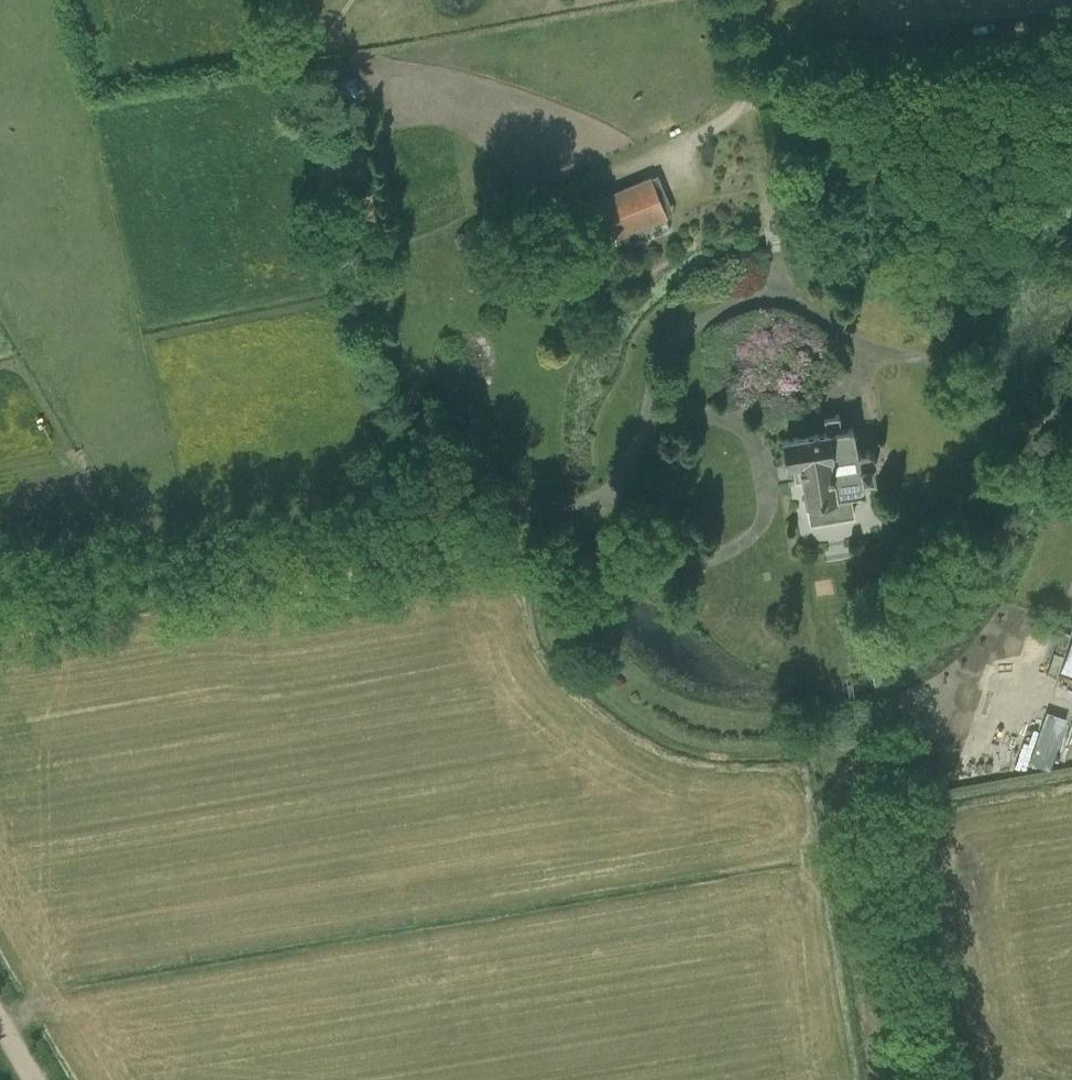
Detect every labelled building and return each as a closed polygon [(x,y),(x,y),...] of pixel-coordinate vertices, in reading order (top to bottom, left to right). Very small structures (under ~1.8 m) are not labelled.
[(649,178),(600,199),(609,221),(617,239),(665,219),(666,219),(665,217),(649,178)] [(807,502),(811,523),(854,516),(850,495),(865,492),(863,479),(873,477),(871,466),(875,461),(873,452),(868,448),(857,449),(853,426),(839,428),(837,415),(823,417),(826,432),(784,438),(788,465),(800,463),(806,502),(807,502)] [(1060,672),(1071,676),(1071,637),(1060,672)]
